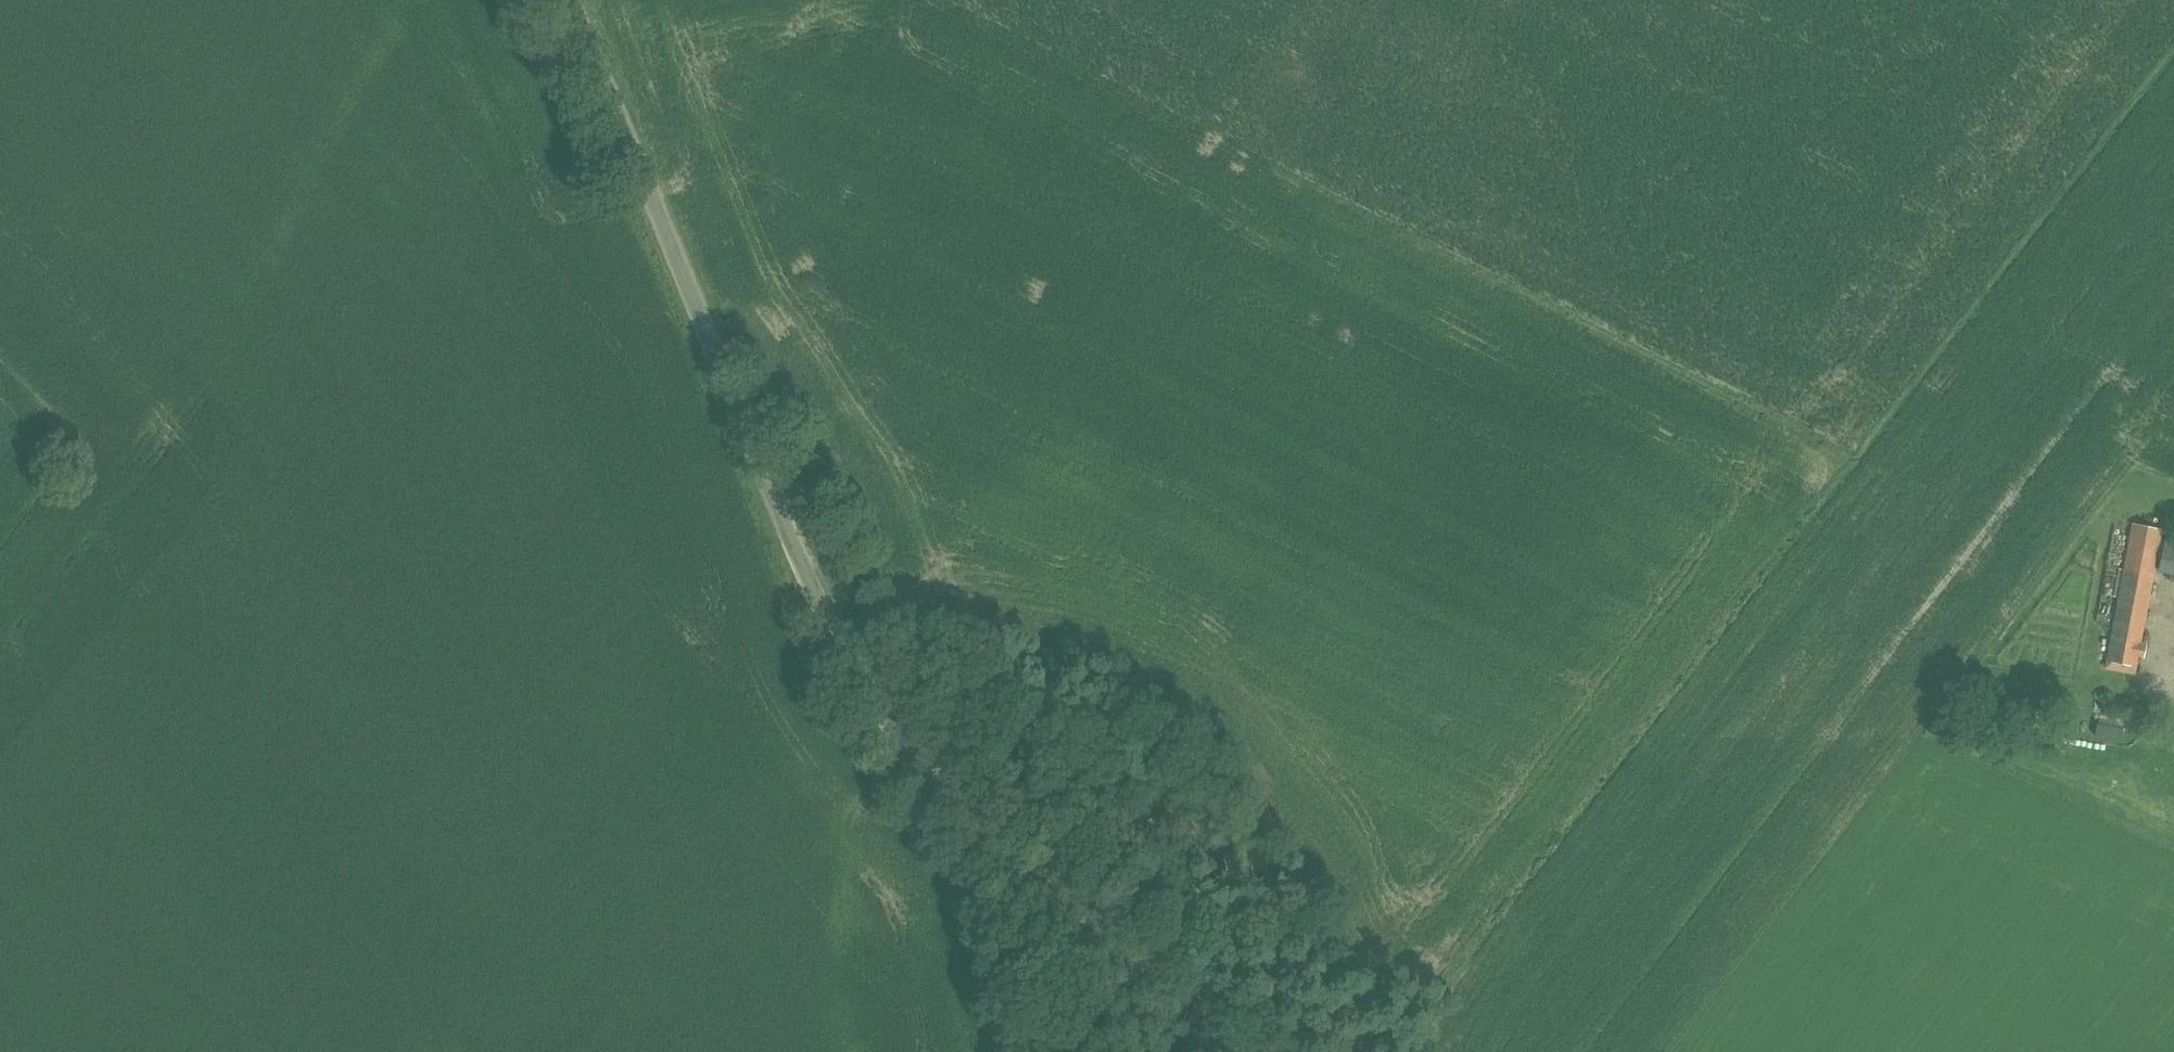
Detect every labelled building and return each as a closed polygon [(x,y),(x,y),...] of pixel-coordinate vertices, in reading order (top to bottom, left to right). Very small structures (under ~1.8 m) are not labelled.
[(2137,667),(2164,530),(2132,523),(2107,662),(2137,667)] [(2166,540),(2159,572),(2173,575),(2173,542),(2166,540)]
